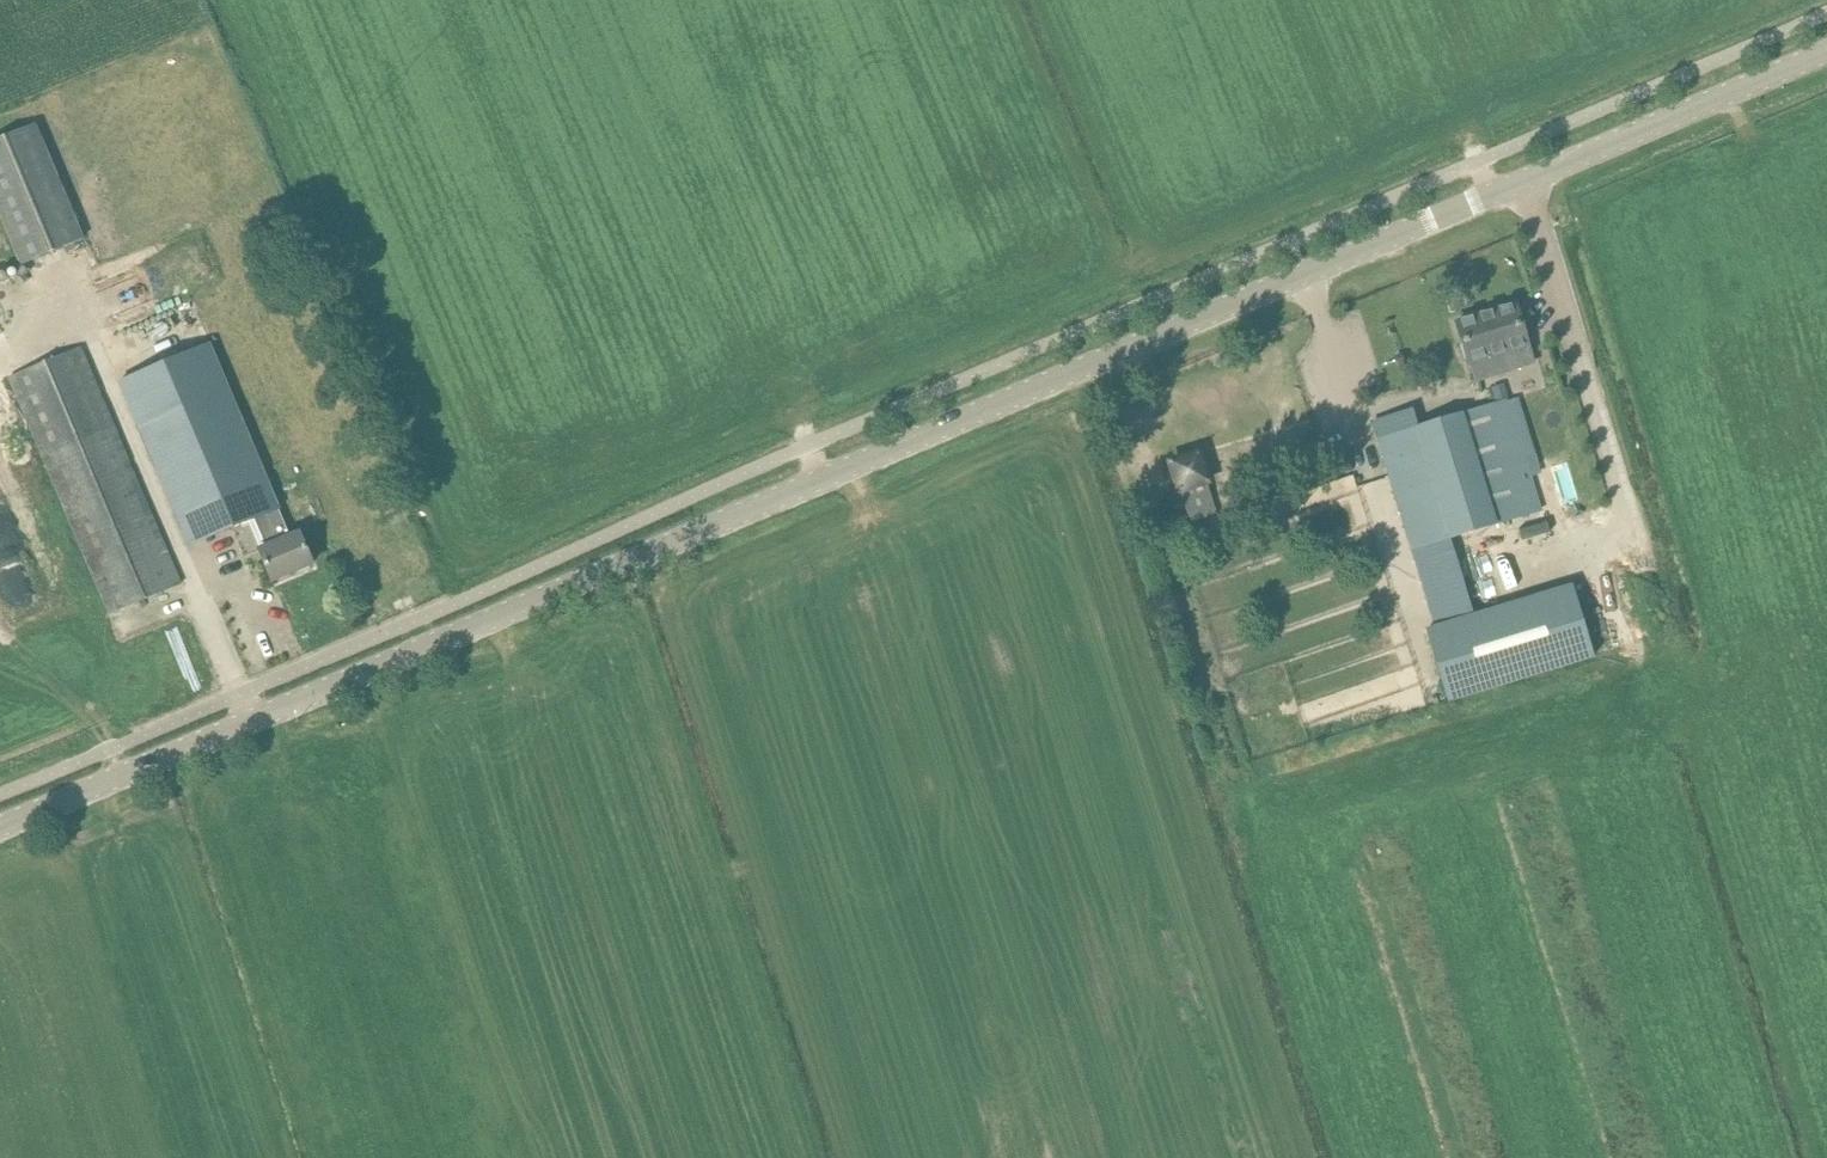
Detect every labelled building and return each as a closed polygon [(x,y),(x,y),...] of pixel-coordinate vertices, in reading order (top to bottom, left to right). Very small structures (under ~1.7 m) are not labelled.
[(0,139),(0,218),(21,265),(84,238),(35,124),(0,139)] [(1515,304),(1456,322),(1462,343),(1460,346),(1464,358),(1467,359),(1468,363),(1470,362),(1475,380),(1505,371),(1500,353),(1528,344),(1515,304)] [(313,564),(303,542),(299,532),(290,536),(277,506),(279,505),(209,342),(169,359),(188,404),(137,425),(188,546),(260,516),(272,545),(259,550),(272,581),(313,564)] [(181,584),(172,562),(81,348),(9,378),(109,614),(181,584)] [(1492,388),(1496,401),(1507,397),(1504,385),(1492,388)] [(1506,400),(1378,439),(1385,462),(1412,550),(1434,622),(1473,610),(1451,538),(1540,510),(1506,400)] [(1345,447),(1324,453),(1331,476),(1352,470),(1345,447)] [(1198,458),(1170,467),(1189,526),(1217,518),(1198,458)] [(1362,484),(1370,511),(1396,504),(1388,476),(1362,484)] [(1427,630),(1448,701),(1594,656),(1572,586),(1427,630)]
